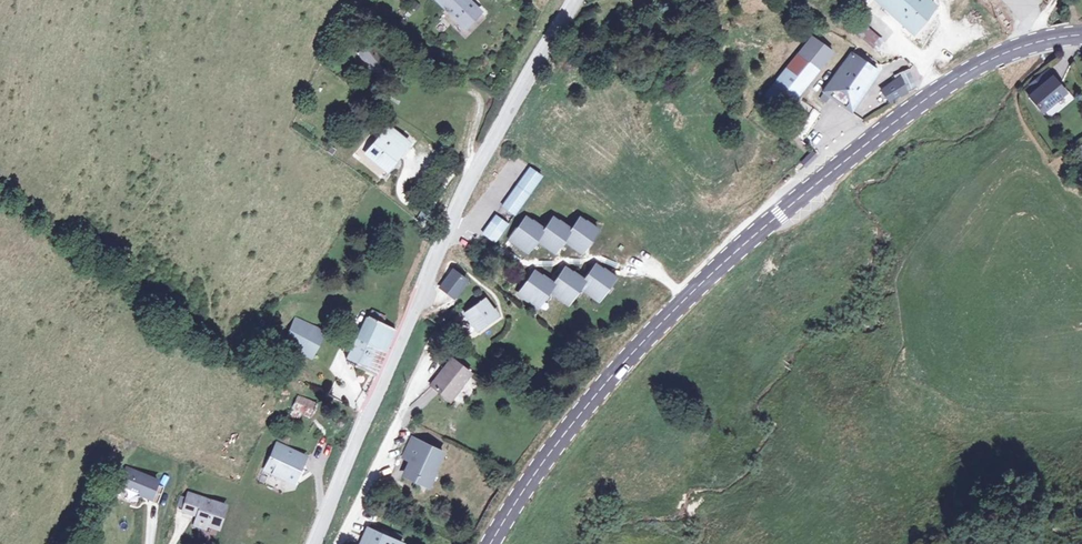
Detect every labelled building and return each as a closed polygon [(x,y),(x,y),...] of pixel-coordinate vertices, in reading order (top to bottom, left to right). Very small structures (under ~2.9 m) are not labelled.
[(467,28),(482,13),(470,0),(437,0),(467,28)] [(914,34),(936,6),(929,0),(877,0),(914,34)] [(847,15),(874,38),(876,40),(880,34),(883,31),(854,6),(847,15)] [(833,44),(817,29),(765,86),(781,100),(833,44)] [(857,36),(857,37),(854,41),(868,52),(871,48),(872,47),(857,36)] [(854,41),(822,82),(850,103),(881,63),(868,52),(854,41)] [(388,45),(377,52),(389,69),(399,61),(388,45)] [(370,67),(378,59),(366,47),(358,54),(370,67)] [(905,73),(913,67),(909,58),(900,62),(902,66),(901,66),(905,73)] [(913,67),(905,73),(909,81),(917,77),(913,67)] [(1039,103),(1063,85),(1050,69),(1028,88),(1039,103)] [(905,73),(887,88),(889,91),(909,81),(905,73)] [(406,129),(386,152),(402,168),(414,153),(418,155),(425,145),(406,129)] [(810,153),(802,161),(807,165),(815,158),(810,153)] [(506,197),(519,206),(543,171),(531,161),(506,197)] [(506,197),(494,213),(501,218),(504,214),(510,218),(519,206),(506,197)] [(420,209),(429,215),(433,209),(424,203),(420,209)] [(423,222),(429,215),(420,209),(415,215),(423,222)] [(517,222),(511,232),(526,243),(530,237),(533,239),(537,233),(553,246),(559,237),(561,239),(564,236),(579,248),(583,242),(585,244),(597,228),(580,215),(572,224),(560,214),(556,219),(551,215),(547,221),(535,212),(533,215),(528,212),(521,223),(517,222)] [(501,218),(494,213),(485,227),(497,236),(510,218),(504,214),(501,218)] [(535,268),(521,288),(538,300),(541,296),(544,297),(552,287),(568,298),(572,292),(575,294),(581,286),(596,297),(601,291),(603,293),(616,275),(605,266),(601,270),(596,267),(587,277),(575,268),(573,271),(566,266),(557,278),(546,270),(542,274),(535,268)] [(454,270),(442,287),(456,297),(468,280),(454,270)] [(488,300),(467,312),(478,332),(499,321),(488,300)] [(374,309),(349,361),(377,373),(379,374),(398,328),(391,325),(394,318),(374,309)] [(330,329),(299,315),(287,341),(297,346),(295,350),(314,359),(330,329)] [(458,350),(440,377),(458,390),(478,364),(458,350)] [(318,390),(295,378),(288,391),(310,403),(318,390)] [(332,383),(327,397),(338,400),(343,387),(332,383)] [(416,434),(406,454),(418,459),(411,473),(432,483),(448,450),(416,434)] [(277,445),(265,471),(294,483),(305,456),(277,445)] [(134,463),(128,480),(158,490),(157,494),(167,496),(173,480),(164,477),(165,474),(134,463)] [(190,494),(185,511),(200,515),(198,521),(220,527),(226,505),(190,494)] [(361,543),(399,543),(400,543),(368,527),(361,543)]
